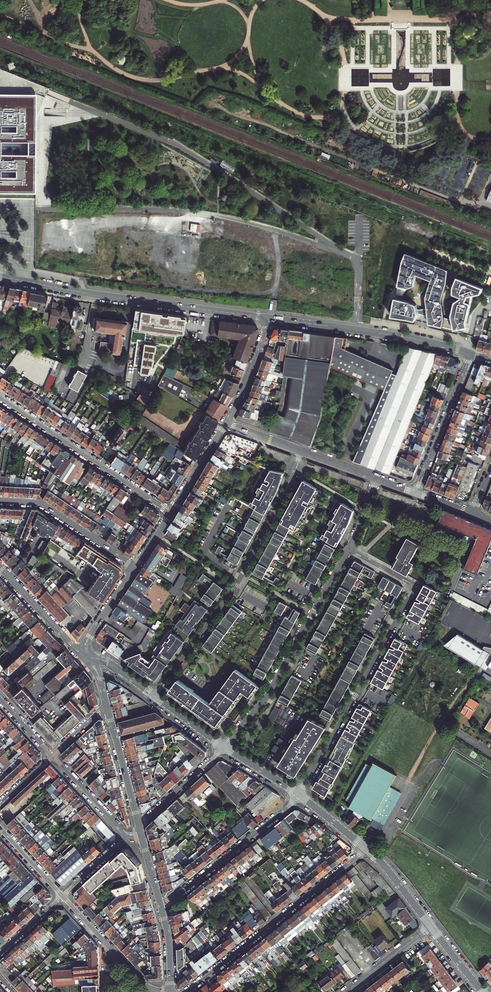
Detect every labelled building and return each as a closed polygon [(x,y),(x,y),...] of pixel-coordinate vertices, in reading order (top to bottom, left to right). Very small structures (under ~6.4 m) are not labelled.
[(49,88),(0,68),(0,192),(35,192),(37,121),(49,88)] [(482,199),(490,203),(490,179),(482,199)] [(390,317),(401,318),(416,322),(423,323),(429,325),(448,329),(461,328),(465,328),(463,323),(469,296),(477,294),(479,288),(453,278),(449,287),(449,301),(455,303),(455,304),(447,308),(445,316),(443,316),(440,297),(443,287),(444,284),(445,270),(425,262),(402,253),(399,262),(396,285),(406,287),(412,285),(413,284),(414,276),(428,279),(428,281),(422,290),(413,302),(407,300),(393,296),(390,317)] [(5,302),(9,287),(6,286),(1,285),(0,288),(0,305),(0,303),(2,304),(2,302),(5,302)] [(9,287),(5,302),(3,308),(10,310),(11,309),(12,306),(13,301),(13,299),(16,288),(14,288),(9,287)] [(16,288),(13,299),(20,301),(23,290),(19,289),(16,288)] [(28,304),(30,291),(27,291),(23,290),(20,301),(20,303),(19,303),(23,304),(23,306),(27,307),(28,304)] [(44,311),(47,295),(38,293),(30,291),(28,304),(33,305),(39,306),(38,309),(44,311)] [(57,302),(53,301),(51,313),(49,320),(60,322),(57,318),(61,316),(66,323),(70,324),(74,306),(70,305),(66,308),(63,304),(61,305),(60,306),(57,302)] [(77,307),(74,306),(70,324),(70,326),(77,328),(76,329),(82,330),(86,331),(88,324),(83,323),(85,314),(81,314),(82,309),(79,308),(80,307),(77,307)] [(183,332),(185,316),(160,313),(135,309),(131,342),(137,343),(133,368),(141,369),(140,374),(150,375),(154,359),(153,359),(154,352),(155,353),(156,345),(144,344),(146,330),(148,330),(148,331),(157,333),(157,331),(182,335),(183,332)] [(48,312),(44,311),(43,318),(49,320),(51,313),(48,312)] [(479,317),(474,337),(480,339),(485,318),(479,317)] [(125,335),(127,321),(122,320),(122,321),(108,319),(96,318),(94,318),(92,329),(95,330),(114,333),(114,336),(113,341),(113,343),(100,341),(99,350),(122,353),(123,344),(122,344),(123,335),(124,336),(124,334),(125,335)] [(237,359),(247,362),(259,329),(257,326),(215,320),(212,320),(211,335),(237,339),(238,338),(238,337),(241,337),(243,339),(242,341),(241,341),(239,342),(234,357),(237,359)] [(279,345),(281,342),(282,329),(281,329),(277,329),(274,331),(270,342),(272,343),(272,342),(276,343),(274,349),(268,347),(265,355),(275,358),(279,345)] [(279,345),(275,358),(278,358),(282,360),(286,361),(290,330),(287,330),(282,329),(281,342),(285,342),(285,344),(283,344),(282,346),(279,345)] [(356,463),(361,464),(382,472),(390,475),(393,467),(397,455),(398,454),(404,438),(406,433),(407,432),(409,426),(411,421),(414,415),(415,412),(416,409),(418,403),(420,400),(423,391),(424,388),(430,374),(431,371),(438,354),(409,347),(397,375),(393,373),(394,370),(386,366),(354,353),(346,349),(346,347),(347,340),(348,338),(342,337),(313,334),(290,330),(286,361),(284,371),(284,377),(282,392),(281,399),(280,406),(273,425),(270,432),(306,445),(311,447),(321,418),(331,366),(386,389),(354,462),(356,463)] [(482,331),(480,340),(478,350),(482,351),(484,352),(488,338),(489,335),(483,333),(484,331),(482,331)] [(17,354),(53,367),(44,389),(50,392),(63,363),(62,362),(21,347),(17,354)] [(441,365),(444,355),(442,355),(438,354),(431,371),(434,373),(436,369),(438,370),(441,365)] [(275,358),(265,355),(264,359),(262,365),(275,369),(276,365),(277,363),(276,362),(278,358),(275,358)] [(448,356),(444,355),(441,365),(442,365),(440,371),(444,373),(446,369),(450,357),(451,357),(448,356)] [(450,357),(446,369),(455,373),(457,367),(459,363),(454,361),(455,359),(450,357)] [(245,367),(247,362),(237,359),(234,366),(244,370),(245,367)] [(69,365),(63,363),(50,392),(54,394),(56,395),(69,365)] [(232,373),(241,377),(243,373),(244,370),(234,366),(231,364),(229,370),(228,372),(232,373)] [(481,369),(478,377),(476,380),(475,383),(479,384),(480,381),(483,382),(490,366),(488,366),(483,364),(481,369)] [(169,365),(165,374),(173,378),(177,369),(169,365)] [(261,367),(260,370),(273,374),(274,372),(275,369),(262,365),(261,367)] [(483,382),(483,384),(487,386),(489,381),(490,382),(490,366),(483,382)] [(93,367),(90,373),(96,376),(101,378),(113,383),(116,377),(93,367)] [(481,369),(474,367),(472,370),(471,374),(478,377),(481,369)] [(86,374),(79,370),(78,373),(75,372),(73,377),(74,377),(71,382),(70,382),(68,385),(70,386),(70,387),(77,391),(86,374)] [(273,374),(260,370),(259,373),(257,377),(270,381),(272,382),(273,378),(271,378),(272,376),(274,376),(275,376),(275,375),(273,374)] [(164,374),(158,386),(179,398),(186,384),(164,374)] [(9,381),(2,376),(0,379),(0,388),(1,389),(3,390),(9,381)] [(270,381),(257,377),(256,380),(255,383),(270,388),(273,389),(274,385),(271,384),(269,384),(270,381)] [(236,389),(239,384),(232,381),(228,380),(225,378),(221,386),(220,387),(218,390),(222,392),(232,396),(236,389)] [(15,381),(7,393),(9,395),(12,396),(20,383),(19,382),(18,381),(19,380),(17,379),(15,381)] [(5,392),(7,393),(15,381),(14,380),(13,382),(10,380),(9,381),(3,390),(5,392)] [(25,387),(20,383),(12,396),(15,398),(17,399),(25,387)] [(254,386),(253,389),(262,393),(263,390),(269,392),(270,388),(255,383),(254,386)] [(437,390),(446,394),(448,391),(449,387),(440,383),(437,390)] [(25,386),(25,387),(17,399),(19,401),(21,403),(30,389),(25,386)] [(26,406),(35,393),(36,392),(31,388),(30,389),(21,403),(24,404),(26,406)] [(262,393),(253,389),(252,392),(250,396),(265,401),(266,396),(268,396),(269,395),(268,395),(262,393)] [(216,399),(219,401),(227,405),(230,400),(232,396),(222,392),(218,390),(217,393),(216,392),(215,393),(214,394),(215,394),(213,398),(216,399)] [(446,394),(437,390),(435,396),(444,399),(446,396),(446,394)] [(444,399),(435,396),(425,392),(423,398),(433,402),(442,406),(443,402),(444,399)] [(461,398),(471,401),(474,403),(482,406),(483,404),(477,401),(478,398),(477,397),(471,395),(464,392),(462,395),(461,398)] [(31,409),(40,396),(35,393),(26,406),(28,407),(31,409)] [(147,405),(151,398),(139,393),(137,398),(147,405)] [(36,412),(44,399),(40,396),(31,409),(34,411),(36,412)] [(265,401),(250,396),(249,398),(247,401),(262,406),(263,403),(271,406),(272,403),(267,401),(265,401)] [(46,397),(44,399),(36,412),(39,414),(40,415),(51,400),(46,397)] [(471,401),(461,398),(460,399),(459,403),(472,408),(473,409),(474,407),(473,407),(473,405),(470,403),(471,401)] [(227,405),(219,401),(216,399),(207,414),(218,420),(223,413),(227,405)] [(51,400),(40,415),(43,417),(45,419),(54,406),(51,404),(52,403),(53,401),(51,400)] [(442,406),(433,402),(431,404),(430,404),(430,403),(427,402),(422,401),(420,400),(418,403),(440,412),(441,408),(442,406)] [(262,406),(247,401),(245,404),(243,408),(259,413),(262,406)] [(440,412),(418,403),(416,409),(419,410),(420,410),(421,407),(425,409),(424,412),(437,417),(439,414),(440,412)] [(458,406),(457,409),(469,414),(472,408),(459,403),(458,406)] [(50,422),(59,409),(56,408),(57,406),(54,404),(54,406),(45,419),(48,420),(50,422)] [(488,408),(482,406),(481,408),(487,411),(487,412),(490,414),(490,409),(488,408)] [(61,411),(59,409),(50,422),(53,424),(55,425),(63,412),(66,408),(63,407),(62,409),(61,411)] [(259,413),(243,408),(241,411),(239,414),(243,415),(247,417),(251,418),(255,419),(257,420),(259,413)] [(4,409),(0,415),(0,423),(1,424),(9,412),(7,410),(4,409)] [(469,414),(457,409),(456,412),(454,415),(459,417),(459,416),(463,418),(463,419),(472,422),(472,421),(473,421),(473,420),(469,418),(471,415),(469,414)] [(72,410),(68,415),(59,428),(62,430),(65,432),(76,415),(77,414),(72,410)] [(13,415),(12,414),(9,412),(1,424),(0,425),(0,428),(1,429),(3,426),(5,428),(8,423),(13,415)] [(59,428),(68,415),(63,412),(55,425),(57,427),(59,428)] [(437,417),(424,412),(423,415),(419,414),(418,413),(415,412),(414,415),(417,416),(435,423),(437,419),(437,417)] [(187,446),(184,452),(184,453),(194,459),(209,436),(218,420),(207,414),(203,420),(202,419),(197,426),(199,427),(191,439),(190,438),(186,445),(187,446)] [(16,417),(13,415),(8,423),(5,428),(6,428),(6,431),(9,431),(12,426),(18,418),(16,417)] [(70,435),(79,421),(81,419),(76,415),(65,432),(68,434),(70,435)] [(459,417),(454,415),(453,417),(452,421),(466,426),(468,422),(471,423),(470,424),(474,426),(475,424),(475,423),(472,422),(463,419),(463,418),(459,416),(459,417)] [(147,428),(153,431),(158,435),(161,437),(163,439),(164,439),(169,443),(175,446),(179,441),(141,416),(138,422),(147,428)] [(425,423),(424,426),(433,429),(434,425),(435,423),(417,416),(416,419),(425,423)] [(22,421),(18,418),(12,426),(9,431),(9,432),(14,435),(23,422),(22,421)] [(81,419),(79,421),(70,435),(73,438),(75,439),(86,423),(81,419)] [(451,422),(450,426),(462,431),(463,429),(472,432),(473,429),(466,426),(452,421),(451,422)] [(487,421),(486,423),(485,422),(484,425),(482,425),(482,426),(490,430),(490,423),(487,421)] [(26,424),(23,422),(14,435),(11,440),(13,442),(17,437),(19,439),(29,425),(26,424)] [(78,441),(80,442),(88,430),(89,429),(87,427),(88,425),(89,425),(88,424),(86,423),(75,439),(78,441)] [(91,432),(88,430),(80,442),(83,444),(86,447),(98,430),(100,426),(98,424),(97,426),(96,426),(94,430),(93,429),(91,432)] [(482,426),(480,430),(476,429),(478,425),(475,424),(474,426),(473,429),(477,431),(490,437),(490,430),(482,426)] [(29,425),(19,439),(18,441),(22,443),(23,442),(24,443),(34,429),(32,428),(29,425)] [(423,428),(418,426),(417,426),(416,426),(415,429),(417,429),(430,435),(432,431),(433,429),(424,426),(424,425),(423,428)] [(407,432),(413,435),(415,429),(413,428),(409,426),(407,432)] [(449,428),(447,432),(460,437),(461,438),(462,436),(461,436),(462,431),(450,426),(449,428)] [(110,443),(111,444),(114,446),(116,445),(118,446),(120,444),(123,440),(125,436),(124,436),(125,434),(124,433),(125,432),(124,430),(121,428),(120,428),(110,443)] [(37,431),(34,429),(24,443),(23,445),(25,447),(28,443),(31,445),(39,432),(37,431)] [(414,435),(415,435),(428,441),(429,437),(430,435),(417,429),(414,435)] [(98,430),(86,447),(89,449),(92,450),(103,433),(98,430)] [(477,431),(476,432),(477,433),(477,434),(483,436),(482,439),(490,443),(490,437),(477,431)] [(39,432),(31,445),(30,446),(36,449),(36,448),(44,436),(42,434),(39,432)] [(104,432),(103,433),(92,450),(94,452),(97,454),(106,442),(103,440),(105,436),(104,435),(104,434),(105,433),(104,432)] [(446,435),(445,438),(466,446),(467,445),(467,444),(464,442),(464,444),(461,442),(459,442),(460,437),(447,432),(446,435)] [(227,435),(218,449),(225,453),(231,456),(239,444),(255,450),(258,444),(258,443),(231,434),(227,435)] [(428,441),(415,435),(414,438),(415,438),(414,442),(416,443),(426,447),(427,443),(428,441)] [(39,447),(42,450),(49,439),(48,438),(44,436),(36,448),(38,449),(39,447)] [(482,439),(475,437),(473,441),(469,439),(468,440),(468,441),(477,444),(489,449),(490,445),(490,443),(482,439)] [(466,446),(445,438),(444,441),(443,444),(447,446),(452,448),(453,444),(454,445),(458,447),(459,447),(465,449),(466,447),(466,446)] [(49,439),(42,450),(40,453),(44,455),(43,457),(45,458),(47,455),(55,443),(53,442),(49,439)] [(59,446),(55,443),(47,455),(50,457),(53,453),(57,455),(52,462),(58,466),(68,452),(69,451),(65,449),(64,449),(63,449),(59,446)] [(169,443),(161,455),(163,457),(166,459),(171,462),(175,456),(180,459),(183,455),(184,453),(184,452),(175,447),(175,446),(169,443)] [(411,448),(413,448),(423,452),(425,449),(426,447),(416,443),(416,445),(412,443),(411,446),(409,446),(409,447),(411,448)] [(447,446),(443,444),(442,447),(440,450),(451,454),(460,458),(461,458),(462,456),(457,454),(457,453),(452,452),(450,452),(452,448),(447,446)] [(489,449),(477,444),(475,448),(467,445),(466,446),(466,447),(487,455),(488,451),(489,449)] [(423,452),(413,448),(412,453),(411,453),(410,454),(421,458),(423,454),(423,452)] [(217,452),(215,454),(231,464),(235,459),(231,456),(225,453),(219,449),(218,449),(217,452)] [(438,456),(445,459),(450,461),(450,459),(449,459),(451,454),(440,450),(439,453),(438,456)] [(58,466),(54,473),(57,475),(61,478),(65,481),(69,484),(81,466),(83,462),(73,455),(68,452),(58,466)] [(120,469),(128,456),(127,455),(126,457),(118,452),(110,463),(115,466),(120,469)] [(123,471),(125,473),(136,457),(130,453),(128,456),(120,469),(123,471)] [(227,470),(231,464),(215,454),(214,457),(211,461),(220,466),(227,470)] [(402,455),(401,457),(419,464),(420,460),(421,458),(410,454),(409,454),(408,457),(402,455)] [(419,464),(401,457),(397,455),(393,467),(401,470),(400,472),(401,472),(402,471),(414,476),(417,468),(419,464)] [(176,470),(185,475),(188,470),(191,465),(187,463),(180,459),(175,456),(171,462),(169,465),(172,467),(177,460),(181,463),(176,470)] [(436,462),(443,465),(445,459),(438,456),(437,458),(436,462)] [(136,457),(125,473),(128,475),(130,476),(141,461),(138,459),(138,458),(136,457)] [(141,461),(130,476),(133,478),(135,480),(143,468),(147,463),(148,461),(143,457),(141,461)] [(156,463),(141,484),(146,487),(149,489),(152,491),(159,480),(161,477),(163,475),(160,473),(157,478),(157,477),(155,479),(153,478),(152,480),(150,479),(150,478),(152,475),(153,474),(159,466),(161,467),(166,459),(163,457),(162,459),(159,458),(156,463)] [(208,466),(204,473),(213,478),(220,466),(211,461),(208,466)] [(139,482),(141,484),(156,463),(153,462),(151,465),(149,464),(149,465),(146,470),(143,468),(135,480),(139,482)] [(468,492),(478,466),(469,462),(467,468),(459,488),(461,489),(468,492)] [(458,464),(451,481),(446,495),(451,497),(455,498),(459,488),(467,468),(459,464),(458,464)] [(163,475),(165,476),(169,471),(173,474),(170,479),(174,482),(179,485),(182,479),(185,475),(176,470),(172,467),(169,465),(164,472),(163,475)] [(84,468),(81,466),(69,484),(74,487),(75,488),(77,486),(80,481),(77,479),(85,468),(84,468)] [(80,480),(86,485),(96,471),(94,469),(90,467),(80,480)] [(446,495),(451,481),(449,480),(453,470),(449,469),(445,478),(440,492),(444,494),(446,495)] [(50,470),(49,473),(46,478),(42,486),(48,489),(52,483),(55,478),(57,475),(54,473),(50,470)] [(257,497),(252,507),(256,509),(266,514),(278,491),(281,482),(283,476),(285,473),(272,470),(271,471),(269,475),(267,479),(259,492),(257,497)] [(99,473),(96,471),(86,485),(91,489),(101,474),(99,473)] [(431,476),(430,475),(429,478),(426,487),(433,490),(439,475),(433,472),(431,476)] [(200,479),(209,484),(213,478),(204,473),(202,475),(200,479)] [(97,489),(105,477),(103,476),(101,474),(91,489),(90,491),(94,493),(96,490),(97,489)] [(439,475),(433,490),(437,491),(440,492),(445,478),(440,476),(441,475),(439,474),(439,475)] [(159,480),(152,491),(154,493),(157,495),(162,486),(168,478),(165,476),(163,475),(161,477),(164,479),(162,482),(159,480)] [(36,482),(35,487),(32,497),(35,498),(36,498),(41,488),(42,486),(46,478),(43,476),(41,479),(38,478),(37,480),(36,482)] [(99,492),(101,493),(110,480),(108,479),(105,477),(97,489),(96,490),(99,492)] [(263,477),(255,490),(259,492),(267,479),(263,477)] [(199,482),(196,486),(205,491),(209,484),(200,479),(199,482)] [(110,480),(101,493),(100,495),(102,497),(104,494),(107,496),(115,484),(113,482),(110,480)] [(317,490),(318,489),(304,480),(303,482),(281,523),(295,530),(301,520),(302,518),(309,506),(310,503),(317,490)] [(174,482),(169,490),(163,499),(166,501),(170,500),(175,492),(179,485),(174,482)] [(52,483),(48,489),(42,498),(45,500),(46,501),(54,489),(56,486),(52,483)] [(119,486),(115,484),(107,496),(106,498),(111,501),(120,487),(119,486)] [(207,492),(212,495),(216,489),(209,484),(205,491),(207,492)] [(162,498),(168,490),(162,486),(157,495),(161,497),(162,498)] [(205,491),(196,486),(195,488),(192,492),(203,498),(207,492),(205,491)] [(58,493),(50,504),(53,506),(55,506),(65,491),(66,489),(64,487),(59,494),(58,493)] [(124,490),(120,487),(111,501),(117,505),(120,501),(124,495),(127,492),(124,490)] [(45,491),(41,488),(36,498),(39,498),(41,498),(45,491)] [(59,491),(54,489),(46,501),(49,503),(50,504),(58,493),(59,491)] [(321,492),(317,490),(310,503),(314,505),(321,492)] [(57,508),(59,509),(68,494),(69,493),(65,491),(55,506),(57,508)] [(203,498),(192,492),(191,494),(188,498),(197,504),(200,506),(204,499),(203,498)] [(68,494),(59,509),(61,511),(63,512),(70,500),(72,497),(68,494)] [(197,504),(188,498),(187,501),(185,505),(193,510),(194,510),(197,504)] [(75,503),(70,500),(63,512),(65,514),(67,514),(75,503)] [(71,517),(81,502),(81,501),(79,500),(77,503),(75,502),(75,503),(67,514),(69,516),(71,517)] [(117,505),(111,501),(106,509),(114,514),(126,522),(131,514),(117,505)] [(134,510),(139,514),(145,504),(140,501),(134,510)] [(83,503),(81,502),(71,517),(74,519),(75,520),(83,508),(81,506),(83,503)] [(339,502),(331,516),(335,518),(342,504),(339,502)] [(324,539),(337,546),(346,530),(350,523),(355,510),(343,503),(342,504),(335,518),(334,521),(327,532),(326,535),(324,539)] [(142,517),(143,518),(150,508),(148,506),(145,504),(139,514),(138,515),(142,517)] [(183,507),(181,511),(194,519),(196,515),(191,513),(193,510),(185,505),(183,507)] [(79,523),(88,509),(84,506),(83,508),(75,520),(78,522),(79,523)] [(302,518),(306,520),(312,508),(309,506),(302,518)] [(152,515),(155,511),(154,510),(150,508),(143,518),(148,521),(150,518),(150,519),(153,515),(152,515)] [(82,524),(83,526),(92,512),(88,509),(79,523),(82,524)] [(114,514),(106,509),(103,514),(105,516),(102,520),(100,518),(92,531),(96,534),(99,536),(102,532),(105,527),(106,525),(114,514)] [(220,546),(216,553),(238,565),(242,557),(246,550),(249,544),(253,537),(256,532),(259,527),(261,523),(263,518),(266,514),(256,509),(230,557),(221,553),(224,548),(220,546)] [(46,534),(52,537),(59,525),(53,521),(51,524),(49,522),(51,520),(50,520),(49,519),(49,518),(38,510),(36,517),(32,525),(41,528),(40,533),(44,536),(46,534)] [(439,522),(467,534),(478,538),(465,568),(478,574),(490,542),(490,529),(471,521),(444,510),(439,522)] [(158,513),(155,511),(152,515),(153,515),(150,519),(150,518),(148,521),(154,525),(159,516),(159,513),(158,513)] [(177,517),(186,522),(192,526),(193,524),(191,523),(193,521),(195,522),(196,520),(194,519),(181,511),(179,514),(177,517)] [(92,512),(83,526),(86,527),(87,528),(97,514),(95,513),(93,512),(92,512)] [(26,524),(32,526),(32,525),(36,517),(29,514),(28,517),(26,524)] [(97,514),(87,528),(90,530),(92,531),(100,518),(101,517),(97,514)] [(114,514),(106,525),(110,528),(112,529),(113,526),(118,529),(116,531),(113,529),(109,535),(108,534),(104,539),(111,544),(115,538),(126,522),(114,514)] [(142,523),(141,524),(150,530),(153,527),(154,525),(148,521),(143,518),(142,517),(139,521),(142,523)] [(183,528),(186,522),(177,517),(176,519),(174,522),(183,528)] [(334,521),(330,519),(324,530),(327,532),(334,521)] [(141,524),(139,522),(136,521),(135,520),(134,521),(136,522),(137,523),(134,528),(147,536),(149,533),(150,530),(141,524)] [(301,520),(295,530),(297,531),(299,528),(301,529),(305,523),(301,520)] [(183,528),(174,522),(173,524),(169,529),(179,535),(180,535),(181,534),(180,533),(183,528)] [(252,575),(262,581),(275,588),(279,581),(275,579),(273,583),(263,578),(291,528),(281,523),(278,528),(274,534),(271,541),(268,547),(264,554),(260,560),(257,566),(254,572),(252,575)] [(52,537),(50,539),(51,540),(52,539),(53,540),(56,535),(58,536),(63,527),(62,527),(59,525),(52,537)] [(127,531),(129,532),(130,533),(131,533),(143,541),(145,538),(147,536),(134,528),(133,527),(131,525),(130,525),(127,531)] [(60,542),(68,530),(66,529),(63,527),(58,536),(54,542),(56,543),(58,540),(60,542)] [(179,535),(169,529),(168,531),(167,532),(174,537),(177,539),(179,535)] [(68,530),(60,542),(65,545),(65,544),(72,533),(70,532),(68,530)] [(6,544),(8,537),(8,536),(9,533),(6,532),(3,537),(1,535),(0,539),(0,549),(6,544)] [(177,539),(174,537),(167,532),(165,535),(175,541),(177,539)] [(72,533),(65,544),(69,547),(69,546),(71,544),(76,536),(74,535),(72,533)] [(126,538),(127,539),(139,547),(141,544),(143,541),(131,533),(128,537),(127,536),(126,538)] [(21,537),(18,536),(15,535),(14,539),(13,540),(19,543),(25,545),(27,540),(21,537)] [(76,536),(71,544),(72,545),(75,547),(80,539),(78,537),(76,536)] [(0,549),(0,556),(1,557),(12,547),(12,546),(12,543),(13,540),(14,539),(8,537),(6,544),(0,549)] [(409,537),(393,566),(399,570),(407,575),(411,577),(418,563),(416,562),(424,546),(409,537)] [(82,540),(80,539),(75,547),(72,551),(76,554),(85,541),(82,540)] [(139,547),(127,539),(125,542),(123,541),(122,543),(124,544),(128,546),(127,547),(136,553),(138,549),(139,547)] [(334,552),(337,546),(324,539),(320,545),(324,547),(304,585),(314,590),(315,587),(319,580),(323,573),(326,567),(330,560),(334,552)] [(114,585),(123,572),(122,566),(84,541),(77,553),(97,565),(96,566),(102,570),(88,591),(103,602),(114,585)] [(158,546),(156,549),(171,559),(173,556),(171,554),(173,552),(170,550),(160,543),(158,546)] [(13,548),(12,547),(1,557),(3,559),(4,561),(17,550),(17,549),(15,547),(13,548)] [(127,547),(123,552),(125,553),(130,557),(133,557),(136,553),(127,547)] [(19,553),(20,550),(17,548),(17,549),(17,550),(4,561),(7,564),(9,566),(14,562),(18,558),(16,555),(19,553)] [(167,567),(172,560),(171,559),(156,549),(154,552),(148,560),(144,566),(155,573),(160,566),(158,564),(160,562),(167,567)] [(96,566),(97,565),(77,553),(76,554),(82,558),(80,560),(81,562),(83,563),(84,562),(84,560),(83,559),(96,567),(96,566)] [(21,579),(31,570),(28,567),(26,569),(24,567),(27,565),(22,560),(16,565),(14,562),(9,566),(11,569),(21,579)] [(307,649),(317,654),(364,568),(370,572),(368,576),(372,578),(375,572),(355,561),(354,563),(352,568),(348,574),(345,580),(341,586),(338,592),(335,598),(331,606),(327,613),(323,619),(321,624),(317,630),(313,638),(309,646),(307,649)] [(142,569),(140,572),(153,581),(155,582),(159,576),(155,573),(144,566),(142,569)] [(31,570),(21,579),(24,582),(25,584),(35,575),(36,574),(33,571),(35,569),(33,568),(33,569),(31,570)] [(185,591),(181,589),(187,577),(183,575),(186,569),(183,568),(174,586),(172,585),(168,591),(181,598),(185,591)] [(142,597),(153,581),(140,572),(132,585),(118,606),(128,613),(129,614),(138,621),(142,624),(151,611),(148,608),(139,602),(142,597)] [(219,593),(222,589),(202,574),(198,579),(201,582),(204,579),(212,584),(200,600),(209,606),(211,604),(215,598),(219,593)] [(29,588),(39,579),(40,578),(39,577),(38,578),(37,577),(35,575),(25,584),(28,586),(29,588)] [(393,607),(404,587),(401,586),(395,582),(388,579),(384,576),(379,586),(396,596),(392,604),(387,601),(385,605),(392,609),(393,607)] [(82,586),(70,577),(63,584),(74,596),(93,617),(98,610),(103,602),(81,587),(82,586)] [(44,584),(34,593),(36,595),(38,597),(55,580),(53,578),(47,585),(46,586),(44,584)] [(41,581),(39,579),(29,588),(32,591),(34,593),(44,584),(41,581)] [(43,603),(59,588),(56,585),(58,583),(55,580),(38,597),(40,600),(43,603)] [(62,607),(74,596),(63,584),(59,588),(43,603),(60,621),(64,626),(71,619),(71,617),(62,607)] [(423,588),(421,591),(434,598),(438,591),(435,590),(425,584),(423,588)] [(13,592),(10,589),(8,586),(0,593),(0,603),(13,592)] [(419,595),(418,598),(430,605),(434,598),(421,591),(419,595)] [(454,591),(451,597),(485,615),(488,609),(454,591)] [(17,597),(17,596),(13,592),(0,603),(8,612),(12,607),(14,608),(21,601),(17,597)] [(139,602),(148,608),(151,603),(142,597),(139,602)] [(416,601),(414,604),(427,611),(430,605),(418,598),(416,601)] [(123,659),(141,673),(154,682),(160,674),(163,670),(187,637),(191,631),(197,623),(203,615),(207,609),(194,599),(190,606),(185,603),(180,609),(185,612),(174,627),(172,625),(151,653),(154,655),(149,661),(142,655),(143,654),(142,653),(140,653),(137,654),(133,656),(123,659)] [(10,612),(13,615),(14,615),(25,605),(23,603),(21,601),(14,608),(10,612)] [(427,611),(414,604),(413,607),(411,610),(423,617),(427,611)] [(17,619),(28,609),(26,607),(25,605),(14,615),(13,615),(17,619)] [(207,641),(204,646),(213,652),(243,612),(234,605),(232,608),(228,612),(225,617),(220,624),(216,629),(211,635),(207,641)] [(120,617),(125,620),(128,617),(127,616),(126,616),(128,613),(118,606),(117,608),(114,612),(120,617)] [(272,617),(279,621),(284,611),(281,609),(278,607),(272,617)] [(17,619),(13,623),(16,626),(20,623),(21,622),(32,612),(30,611),(28,609),(17,619)] [(423,617),(411,610),(409,613),(407,617),(420,624),(423,617)] [(21,624),(22,623),(24,625),(35,616),(33,614),(32,612),(21,622),(20,623),(21,624)] [(120,617),(114,612),(113,613),(112,616),(118,620),(120,617)] [(255,674),(265,679),(267,676),(270,670),(273,664),(276,659),(280,652),(283,646),(286,640),(290,634),(293,627),(298,619),(295,617),(291,615),(286,625),(283,623),(255,674)] [(22,628),(25,632),(28,629),(30,627),(38,620),(36,618),(35,616),(24,625),(24,626),(22,628)] [(27,647),(47,629),(42,624),(38,620),(30,627),(32,630),(28,633),(30,635),(11,653),(15,658),(19,654),(23,651),(27,647)] [(82,622),(71,633),(75,637),(78,640),(87,627),(82,622)] [(103,629),(116,639),(116,638),(120,633),(106,624),(105,625),(103,629)] [(32,630),(30,627),(28,629),(20,636),(22,638),(18,642),(15,645),(13,643),(7,649),(11,653),(30,635),(28,633),(32,630)] [(51,633),(47,629),(27,647),(35,656),(39,653),(37,650),(32,644),(33,643),(34,645),(36,642),(39,645),(43,642),(45,643),(47,646),(55,638),(51,633)] [(109,649),(116,639),(103,629),(100,634),(97,638),(97,642),(109,649)] [(378,635),(368,629),(366,632),(321,715),(331,721),(332,718),(336,710),(339,706),(343,699),(346,693),(350,686),(354,678),(358,671),(362,663),(366,657),(370,649),(373,643),(376,637),(378,635)] [(123,639),(114,653),(118,656),(120,657),(125,650),(129,643),(131,640),(125,636),(123,639)] [(490,650),(485,649),(477,648),(476,651),(451,636),(442,649),(474,668),(478,671),(480,669),(481,669),(490,675),(490,650)] [(23,667),(32,677),(52,659),(56,656),(65,648),(60,643),(55,638),(47,646),(39,653),(35,656),(31,660),(27,664),(26,664),(24,667),(23,667)] [(112,652),(114,653),(123,639),(120,638),(119,640),(116,638),(116,639),(109,649),(112,652)] [(394,642),(392,645),(405,651),(409,645),(396,638),(394,642)] [(421,651),(427,642),(423,640),(418,649),(421,651)] [(140,645),(143,652),(145,652),(149,644),(143,641),(140,645)] [(45,643),(37,650),(39,653),(47,646),(45,643)] [(391,647),(389,651),(401,658),(405,651),(392,645),(391,647)] [(128,652),(133,656),(137,654),(135,647),(132,646),(128,652)] [(35,656),(27,647),(23,651),(27,656),(29,657),(30,659),(31,660),(35,656)] [(56,656),(65,666),(74,658),(69,653),(65,648),(56,656)] [(123,659),(133,656),(128,652),(125,650),(120,657),(122,658),(123,659)] [(27,656),(23,651),(19,654),(24,659),(25,658),(27,656)] [(387,654),(385,657),(398,664),(401,658),(389,651),(387,654)] [(19,654),(15,658),(20,663),(21,662),(24,659),(19,654)] [(383,661),(382,663),(394,670),(398,664),(385,657),(383,661)] [(18,665),(20,663),(15,658),(11,662),(16,667),(18,665)] [(67,682),(83,669),(78,663),(74,658),(65,666),(45,684),(49,690),(54,694),(55,693),(59,690),(63,686),(67,682)] [(32,677),(28,680),(25,683),(30,688),(41,679),(40,678),(56,664),(52,659),(32,677)] [(14,669),(16,667),(11,662),(7,665),(12,670),(14,669)] [(380,666),(379,669),(391,676),(394,670),(382,663),(380,666)] [(21,670),(24,674),(23,675),(28,680),(32,677),(23,667),(22,669),(21,670)] [(67,682),(72,687),(76,693),(81,688),(92,679),(89,676),(85,671),(83,669),(67,682)] [(179,680),(170,691),(218,726),(225,715),(243,692),(245,693),(250,697),(255,690),(256,688),(258,686),(237,669),(219,693),(218,695),(211,704),(179,680)] [(375,676),(388,682),(391,676),(379,669),(377,673),(375,676)] [(21,677),(20,679),(24,684),(25,683),(28,680),(23,675),(21,677)] [(279,701),(288,706),(302,681),(293,675),(290,680),(287,686),(283,692),(280,698),(279,701)] [(7,676),(4,679),(0,683),(0,688),(1,689),(11,680),(7,676)] [(373,679),(371,682),(384,689),(388,682),(375,676),(373,679)] [(16,683),(17,684),(16,685),(18,687),(19,688),(24,684),(20,679),(18,680),(17,681),(16,683)] [(94,685),(92,679),(81,688),(82,690),(83,694),(87,693),(87,696),(95,689),(94,685)] [(11,680),(1,689),(3,691),(5,693),(12,687),(10,685),(13,682),(11,680)] [(121,685),(110,680),(108,681),(110,686),(111,690),(122,686),(121,685)] [(68,691),(72,687),(67,682),(63,686),(68,691)] [(18,688),(15,684),(12,687),(5,693),(7,696),(9,698),(13,694),(19,688),(18,687),(18,688)] [(24,684),(19,688),(13,694),(18,700),(21,704),(25,708),(27,710),(26,711),(24,713),(28,718),(42,704),(24,684)] [(64,694),(68,691),(63,686),(59,690),(64,694)] [(122,686),(111,690),(111,693),(112,696),(130,691),(122,686)] [(255,690),(250,697),(252,698),(259,689),(260,687),(258,686),(256,688),(255,690)] [(87,696),(88,700),(96,694),(95,692),(95,689),(87,696)] [(40,698),(44,703),(54,694),(49,690),(40,698)] [(64,694),(59,690),(55,693),(60,698),(64,694)] [(144,701),(130,691),(112,696),(113,700),(115,706),(115,708),(133,704),(144,701)] [(245,693),(243,692),(225,715),(218,726),(170,691),(170,692),(177,699),(185,703),(192,711),(202,715),(208,722),(220,727),(226,716),(235,707),(241,696),(245,693)] [(96,694),(88,700),(85,703),(88,705),(97,698),(96,696),(96,694)] [(392,704),(397,696),(393,694),(388,702),(392,704)] [(68,708),(74,703),(72,701),(70,698),(64,703),(68,708)] [(97,698),(88,705),(85,703),(83,704),(82,705),(88,713),(97,705),(98,703),(97,700),(97,698)] [(462,716),(471,722),(481,706),(471,700),(462,716)] [(133,704),(136,712),(139,712),(152,708),(148,704),(144,701),(133,704)] [(72,712),(78,707),(76,704),(74,703),(68,708),(72,712)] [(117,713),(118,717),(123,716),(136,712),(133,704),(115,708),(117,713)] [(358,708),(356,710),(369,717),(372,711),(360,704),(358,708)] [(76,716),(82,711),(80,709),(78,707),(72,712),(73,713),(76,716)] [(355,713),(353,717),(365,723),(369,717),(356,710),(355,713)] [(76,716),(80,721),(86,715),(84,713),(82,711),(76,716)] [(154,712),(150,713),(152,719),(157,718),(163,716),(156,711),(154,712)] [(41,717),(39,714),(31,722),(52,745),(54,745),(80,721),(76,716),(73,713),(55,730),(42,716),(41,717)] [(5,715),(0,720),(0,730),(10,721),(8,718),(5,715)] [(351,719),(349,723),(362,730),(365,723),(353,717),(351,719)] [(296,777),(327,727),(311,718),(295,743),(294,742),(278,767),(290,774),(289,775),(290,776),(293,778),(293,776),(296,777)] [(91,742),(90,737),(92,736),(92,735),(93,734),(92,731),(98,729),(105,727),(104,723),(103,720),(100,719),(80,738),(86,745),(88,744),(89,743),(91,742)] [(14,725),(12,723),(10,721),(0,730),(0,738),(14,725)] [(347,726),(346,729),(359,736),(362,730),(349,723),(347,726)] [(2,746),(19,730),(17,728),(14,725),(0,738),(0,741),(1,742),(0,742),(0,743),(1,744),(0,744),(2,746)] [(173,725),(155,730),(156,733),(167,730),(167,732),(174,731),(179,729),(176,727),(173,725)] [(93,734),(92,735),(92,736),(106,732),(105,730),(105,727),(98,729),(92,731),(93,734)] [(344,732),(342,736),(355,742),(359,736),(346,729),(344,732)] [(11,742),(13,745),(23,735),(21,732),(19,730),(2,746),(1,746),(4,749),(5,747),(7,746),(11,742)] [(184,734),(181,731),(174,733),(173,733),(175,741),(188,737),(184,734)] [(93,739),(94,739),(94,741),(107,737),(107,735),(106,732),(92,736),(90,737),(91,742),(93,741),(93,739)] [(144,733),(123,739),(124,743),(125,746),(136,743),(137,743),(139,742),(142,742),(146,741),(146,740),(144,733)] [(18,757),(32,744),(29,742),(26,738),(23,735),(13,745),(9,748),(7,750),(6,751),(0,756),(0,767),(3,770),(5,769),(7,767),(9,765),(13,761),(18,757)] [(127,755),(147,749),(161,746),(165,744),(163,736),(153,738),(154,742),(147,744),(141,746),(139,745),(138,745),(137,746),(137,743),(136,743),(125,746),(126,750),(127,755)] [(355,742),(342,736),(323,771),(314,787),(323,792),(322,795),(326,797),(356,743),(355,742)] [(86,745),(87,749),(89,748),(109,743),(108,740),(107,737),(94,741),(93,741),(91,742),(89,743),(88,744),(86,745)] [(207,755),(207,752),(201,747),(188,737),(175,741),(173,741),(177,745),(182,751),(185,754),(196,766),(200,762),(207,755)] [(82,749),(86,745),(80,738),(78,740),(76,742),(82,749)] [(81,754),(83,756),(86,753),(83,750),(82,749),(76,742),(73,744),(71,746),(78,753),(79,755),(81,754)] [(86,753),(87,755),(97,752),(110,748),(110,746),(109,743),(89,748),(87,749),(83,750),(86,753)] [(36,749),(32,744),(18,757),(20,759),(21,760),(29,768),(41,757),(41,754),(36,749)] [(68,748),(66,750),(75,759),(79,755),(78,753),(71,746),(68,748)] [(99,758),(112,754),(111,751),(110,748),(97,752),(87,755),(92,760),(94,759),(99,758)] [(147,749),(127,755),(128,758),(129,762),(144,758),(142,753),(145,752),(148,751),(147,749)] [(64,753),(61,754),(71,765),(73,763),(75,760),(75,759),(66,750),(64,753)] [(175,753),(177,755),(181,759),(191,770),(193,768),(196,766),(185,754),(182,751),(178,754),(176,752),(175,753)] [(86,753),(83,756),(81,757),(78,760),(77,761),(72,766),(78,772),(82,768),(86,765),(90,761),(92,760),(87,755),(86,753)] [(94,759),(96,764),(98,762),(99,766),(104,764),(114,762),(113,758),(112,754),(99,758),(94,759)] [(178,766),(186,774),(189,772),(191,770),(181,759),(177,755),(173,759),(176,763),(178,766)] [(18,757),(13,761),(16,764),(24,772),(26,770),(29,768),(21,760),(20,761),(21,762),(20,763),(18,761),(20,759),(18,757)] [(130,764),(131,767),(146,763),(149,762),(147,757),(146,757),(144,758),(129,762),(130,764)] [(173,770),(168,774),(169,775),(177,783),(181,779),(186,774),(178,766),(176,763),(173,759),(171,761),(170,765),(169,766),(173,770)] [(238,770),(224,760),(219,761),(218,762),(216,764),(229,778),(236,772),(238,770)] [(92,764),(90,761),(86,765),(90,770),(92,768),(95,765),(94,764),(93,765),(92,764)] [(392,787),(398,775),(374,761),(371,765),(367,763),(347,800),(351,802),(349,806),(356,810),(353,815),(353,816),(353,817),(351,818),(350,817),(347,822),(354,828),(361,820),(363,820),(364,819),(366,818),(367,816),(372,819),(373,820),(374,819),(385,825),(403,793),(392,787)] [(105,772),(116,769),(116,767),(115,764),(114,762),(104,764),(105,768),(101,770),(95,774),(98,777),(101,774),(102,773),(103,773),(105,772)] [(168,774),(158,762),(156,766),(155,771),(159,773),(160,772),(165,777),(168,774)] [(132,770),(132,773),(149,768),(149,766),(147,767),(146,763),(131,767),(132,770)] [(15,765),(16,766),(13,769),(20,776),(22,774),(24,772),(16,764),(15,765)] [(212,768),(206,773),(214,781),(238,807),(248,796),(239,786),(238,787),(234,783),(229,778),(216,764),(212,768)] [(88,771),(90,770),(86,765),(82,768),(86,773),(88,771)] [(57,772),(52,766),(12,802),(17,807),(51,775),(56,782),(61,777),(57,772)] [(20,776),(13,769),(12,768),(11,769),(12,770),(11,771),(7,767),(5,769),(15,780),(18,778),(20,776)] [(133,776),(134,779),(151,774),(154,773),(152,767),(149,768),(132,773),(133,776)] [(82,768),(78,772),(82,777),(84,775),(86,773),(82,768)] [(13,782),(15,780),(5,769),(3,770),(1,773),(11,784),(13,782)] [(107,778),(118,775),(117,773),(116,769),(105,772),(103,773),(102,773),(101,774),(102,775),(105,779),(107,778)] [(236,772),(229,778),(234,783),(235,781),(237,779),(244,773),(241,771),(238,770),(236,772)] [(11,784),(1,773),(0,773),(0,781),(7,788),(8,786),(11,784)] [(216,788),(212,783),(214,781),(206,773),(199,779),(192,785),(203,797),(215,810),(218,807),(205,793),(203,793),(202,792),(210,785),(211,786),(211,788),(213,791),(216,788)] [(234,783),(238,787),(239,786),(240,785),(244,782),(249,777),(246,775),(244,773),(237,779),(235,781),(234,783)] [(94,780),(89,785),(92,788),(94,790),(102,783),(105,779),(102,775),(101,774),(98,777),(94,780)] [(135,782),(135,784),(152,780),(151,774),(148,775),(134,779),(135,782)] [(169,775),(168,774),(165,777),(159,782),(168,791),(172,787),(177,783),(169,775)] [(108,783),(110,789),(121,786),(119,782),(118,775),(107,778),(105,779),(102,783),(94,790),(100,797),(108,790),(103,785),(104,784),(108,783)] [(51,793),(53,795),(66,783),(64,780),(61,777),(56,782),(50,787),(54,791),(53,792),(51,792),(51,793)] [(239,786),(248,796),(251,794),(246,789),(247,788),(249,791),(250,790),(253,793),(254,792),(262,784),(255,780),(249,777),(244,782),(240,785),(239,786)] [(154,786),(137,790),(138,793),(138,796),(157,791),(162,796),(168,791),(159,782),(156,779),(152,780),(154,786)] [(152,780),(135,784),(136,787),(137,790),(154,786),(152,780)] [(56,801),(71,787),(69,785),(66,783),(53,795),(52,796),(56,801)] [(258,815),(280,795),(271,790),(262,784),(254,792),(254,793),(256,796),(248,804),(258,815)] [(203,797),(192,785),(189,788),(186,791),(191,797),(198,805),(200,804),(199,801),(203,797)] [(111,793),(122,790),(121,788),(121,786),(110,789),(109,789),(108,790),(100,797),(102,798),(103,800),(109,794),(109,793),(110,793),(111,795),(112,794),(111,793)] [(59,807),(67,799),(75,792),(73,790),(71,787),(56,801),(55,802),(59,807)] [(110,793),(109,793),(109,794),(109,796),(104,801),(106,803),(108,805),(116,798),(123,796),(123,793),(122,790),(111,793),(112,794),(111,795),(110,793)] [(157,791),(138,796),(139,799),(140,803),(156,799),(157,800),(162,796),(157,791)] [(191,797),(186,791),(178,798),(183,804),(186,802),(191,797)] [(61,814),(79,797),(77,794),(75,792),(67,799),(59,807),(47,817),(51,822),(54,820),(61,814)] [(117,808),(126,806),(125,800),(123,796),(116,798),(108,805),(111,808),(114,812),(117,808)] [(81,799),(79,797),(61,814),(65,818),(68,815),(83,801),(81,799)] [(185,806),(183,804),(178,798),(176,801),(174,803),(181,811),(185,806)] [(143,811),(145,812),(157,800),(156,799),(140,803),(141,807),(143,811)] [(260,814),(264,818),(272,812),(281,805),(276,799),(271,804),(271,805),(260,814)] [(83,801),(68,815),(73,820),(75,818),(88,806),(86,804),(83,801)] [(169,807),(176,815),(181,811),(174,803),(171,805),(169,807)] [(83,818),(84,818),(92,810),(90,808),(88,806),(75,818),(79,822),(83,818)] [(128,827),(131,824),(128,814),(126,806),(117,808),(114,812),(115,813),(116,814),(118,812),(119,814),(120,814),(120,815),(119,817),(128,827)] [(176,815),(169,807),(166,809),(164,812),(171,820),(175,817),(178,821),(179,819),(176,815)] [(92,828),(100,820),(96,815),(92,810),(84,818),(83,818),(88,823),(92,828)] [(295,810),(285,818),(290,825),(293,822),(292,821),(298,816),(305,821),(309,817),(299,810),(297,810),(295,810)] [(170,821),(171,820),(164,812),(162,814),(159,816),(170,828),(172,826),(173,825),(170,821)] [(10,828),(12,831),(20,824),(23,821),(26,819),(21,814),(8,826),(10,828)] [(263,819),(260,814),(258,815),(255,819),(258,823),(261,821),(263,819)] [(255,819),(252,815),(246,821),(252,828),(255,825),(258,823),(255,819)] [(170,828),(159,816),(157,818),(155,820),(160,826),(162,828),(164,827),(167,830),(170,828)] [(310,817),(309,817),(305,821),(309,826),(314,822),(312,819),(310,817)] [(290,825),(285,818),(283,819),(281,820),(290,831),(295,838),(298,835),(290,825)] [(20,824),(12,831),(14,833),(17,836),(25,829),(29,825),(30,824),(26,819),(23,821),(20,824)] [(246,821),(245,819),(239,824),(232,830),(239,839),(243,836),(248,831),(252,828),(246,821)] [(116,841),(116,837),(109,829),(100,820),(92,828),(97,833),(99,831),(107,839),(104,841),(109,847),(116,841)] [(148,826),(147,828),(148,830),(149,833),(158,831),(157,829),(160,826),(155,820),(148,826)] [(190,829),(191,829),(194,826),(190,821),(189,820),(185,823),(190,829)] [(283,836),(290,831),(281,820),(279,823),(275,825),(283,836)] [(307,828),(309,831),(319,822),(316,820),(314,822),(309,826),(307,828)] [(298,835),(303,841),(310,836),(312,834),(323,825),(320,823),(319,822),(309,831),(307,832),(309,834),(305,836),(302,832),(298,835)] [(215,839),(224,850),(226,849),(229,847),(220,835),(216,830),(221,826),(220,824),(217,827),(216,826),(214,828),(212,830),(210,828),(208,830),(213,837),(215,839)] [(29,825),(25,829),(17,836),(19,839),(21,841),(34,830),(29,825)] [(274,833),(281,842),(285,838),(283,836),(275,825),(275,826),(273,827),(271,829),(274,833)] [(310,836),(314,841),(328,830),(325,827),(323,825),(312,834),(310,836)] [(165,832),(161,835),(150,839),(151,842),(152,845),(165,841),(166,840),(175,833),(172,830),(173,828),(172,826),(170,828),(167,830),(165,832)] [(194,826),(191,829),(196,836),(200,833),(194,826)] [(236,841),(239,839),(232,830),(230,828),(227,830),(226,829),(223,826),(222,827),(223,829),(225,831),(234,843),(236,841)] [(34,830),(21,841),(23,843),(26,846),(39,834),(35,829),(34,830)] [(91,829),(90,830),(88,831),(85,834),(87,836),(89,839),(96,834),(91,829)] [(270,839),(276,846),(281,842),(274,833),(271,829),(270,830),(268,831),(266,833),(270,839)] [(161,831),(158,831),(149,833),(149,836),(150,839),(161,835),(165,832),(164,830),(162,832),(161,831)] [(44,837),(46,835),(42,831),(39,834),(26,846),(28,848),(30,850),(41,840),(43,838),(44,837)] [(231,845),(234,843),(225,831),(220,835),(229,847),(231,845)] [(260,837),(271,850),(276,846),(270,839),(266,833),(263,835),(260,837)] [(41,840),(30,850),(32,853),(34,855),(45,845),(50,840),(46,835),(44,837),(43,838),(41,840)] [(334,845),(332,846),(334,848),(343,860),(346,857),(352,853),(348,847),(347,848),(344,844),(341,846),(338,843),(341,840),(338,838),(335,841),(337,843),(334,845)] [(45,845),(34,855),(36,857),(38,860),(46,852),(49,849),(50,848),(55,844),(51,839),(50,840),(45,845)] [(155,857),(156,861),(174,856),(181,849),(186,845),(190,842),(187,839),(179,846),(176,842),(174,844),(170,847),(154,852),(155,857)] [(215,839),(210,843),(220,854),(222,853),(224,850),(215,839)] [(204,844),(204,845),(215,858),(217,856),(220,854),(210,843),(209,841),(207,843),(205,840),(202,842),(204,844)] [(165,841),(152,845),(153,849),(154,852),(170,847),(174,844),(173,842),(169,846),(166,844),(165,841)] [(260,856),(261,856),(260,854),(264,851),(256,841),(254,842),(251,845),(260,856)] [(97,848),(92,842),(87,846),(89,848),(98,857),(100,855),(102,853),(97,848)] [(97,848),(102,853),(105,851),(108,848),(103,843),(97,848)] [(212,861),(215,858),(204,845),(204,844),(199,848),(198,849),(199,850),(209,863),(212,861)] [(69,853),(63,858),(61,856),(60,857),(47,869),(56,879),(63,887),(65,887),(78,875),(90,864),(80,853),(73,845),(69,849),(71,851),(69,853)] [(248,847),(246,849),(255,860),(260,856),(251,845),(248,847)] [(7,848),(0,855),(0,863),(12,853),(10,850),(7,848)] [(40,862),(42,864),(50,857),(55,853),(50,848),(49,849),(46,852),(38,860),(40,862)] [(96,859),(98,857),(89,848),(85,851),(94,861),(96,859)] [(328,850),(329,852),(338,864),(341,861),(343,860),(334,848),(330,850),(329,849),(328,850)] [(130,871),(130,873),(132,873),(134,881),(132,882),(133,883),(134,883),(146,880),(142,864),(138,859),(129,850),(122,849),(116,855),(106,864),(96,873),(85,884),(92,893),(100,886),(101,887),(103,885),(102,884),(110,877),(111,878),(113,876),(111,875),(123,864),(124,865),(126,864),(131,870),(132,871),(130,871)] [(194,875),(199,871),(189,858),(186,855),(181,849),(174,856),(176,858),(177,861),(182,857),(185,862),(186,865),(183,867),(187,872),(188,874),(191,877),(194,875)] [(244,851),(241,853),(251,864),(255,860),(246,849),(244,851)] [(69,853),(67,850),(62,855),(61,856),(63,858),(69,853)] [(85,851),(84,850),(80,853),(90,864),(92,862),(94,861),(85,851)] [(209,863),(199,850),(194,854),(197,859),(204,867),(206,865),(209,863)] [(50,857),(42,864),(45,867),(47,869),(60,857),(61,856),(62,855),(61,854),(59,856),(56,852),(55,853),(50,857)] [(329,852),(324,856),(325,857),(333,868),(336,865),(338,864),(329,852)] [(3,866),(5,868),(16,858),(14,855),(12,853),(0,863),(0,868),(3,866)] [(246,868),(251,864),(241,853),(239,854),(236,857),(246,868)] [(194,854),(189,858),(199,871),(201,869),(204,867),(197,859),(194,854)] [(176,858),(174,856),(156,861),(157,864),(158,867),(171,863),(172,863),(171,860),(176,858)] [(306,857),(302,859),(305,863),(309,868),(318,880),(321,878),(323,876),(317,868),(314,864),(312,862),(311,860),(308,856),(307,857),(306,857)] [(243,871),(246,868),(236,857),(234,858),(232,860),(242,873),(243,872),(243,871)] [(313,860),(312,861),(312,862),(314,864),(317,868),(323,876),(326,874),(328,872),(322,864),(319,861),(318,859),(317,857),(313,860)] [(330,870),(333,868),(325,857),(322,860),(321,858),(320,857),(318,859),(319,861),(322,864),(328,872),(330,870)] [(21,863),(19,861),(16,858),(5,868),(2,870),(5,873),(1,877),(0,878),(0,882),(21,863)] [(272,870),(276,868),(271,859),(262,865),(265,869),(269,866),(272,870)] [(239,875),(242,873),(232,860),(230,862),(227,864),(235,874),(236,875),(237,873),(239,875)] [(357,865),(364,870),(367,868),(360,862),(357,865)] [(43,887),(33,876),(21,863),(0,882),(0,896),(10,907),(11,908),(15,903),(20,899),(24,904),(26,902),(33,896),(43,887)] [(159,870),(159,873),(169,870),(173,869),(171,863),(158,867),(159,870)] [(309,868),(305,863),(300,867),(313,883),(316,882),(318,880),(309,868)] [(230,878),(235,874),(227,864),(225,866),(222,868),(230,878)] [(311,885),(313,883),(300,867),(295,871),(297,873),(308,887),(311,885)] [(230,878),(222,868),(220,870),(217,872),(228,885),(231,883),(231,882),(229,880),(231,879),(230,878)] [(301,893),(303,891),(294,879),(291,875),(289,877),(286,872),(283,869),(280,871),(283,876),(284,877),(289,883),(298,895),(301,893)] [(161,879),(171,876),(169,870),(159,873),(160,876),(161,879)] [(295,870),(290,874),(291,875),(294,879),(303,891),(306,889),(308,887),(297,873),(295,871),(295,870)] [(228,885),(217,872),(216,874),(213,875),(223,887),(224,888),(226,887),(226,888),(229,886),(228,885)] [(265,872),(264,873),(274,886),(275,887),(277,885),(278,885),(277,882),(279,881),(280,880),(274,872),(268,877),(265,872)] [(351,878),(346,873),(344,875),(342,877),(351,888),(353,892),(358,888),(358,887),(355,884),(353,881),(351,878)] [(163,885),(176,882),(179,880),(179,877),(178,874),(175,875),(171,876),(161,879),(162,882),(163,885)] [(176,882),(163,885),(164,889),(164,892),(176,888),(187,880),(191,877),(188,874),(185,876),(180,879),(179,880),(176,882)] [(223,887),(213,875),(211,877),(209,879),(218,891),(223,887)] [(296,897),(298,895),(289,883),(284,877),(280,880),(279,881),(286,890),(287,891),(294,899),(296,897)] [(351,888),(342,877),(339,879),(337,881),(346,892),(347,894),(349,896),(351,895),(348,890),(351,888)] [(127,878),(113,882),(115,889),(125,886),(129,884),(127,878)] [(377,884),(379,886),(387,880),(384,878),(377,884)] [(221,898),(223,897),(218,891),(209,879),(206,881),(204,883),(212,893),(214,896),(217,893),(221,898)] [(118,897),(118,896),(127,894),(131,893),(132,892),(148,888),(147,883),(146,880),(134,883),(133,883),(129,884),(125,886),(115,889),(111,890),(118,897)] [(387,880),(379,886),(381,889),(389,882),(387,880)] [(247,885),(244,881),(239,885),(242,889),(247,885)] [(341,896),(346,892),(337,881),(335,882),(332,885),(341,896)] [(384,891),(390,887),(392,885),(389,882),(381,889),(384,891)] [(212,893),(204,883),(201,885),(199,887),(208,898),(209,899),(210,898),(208,896),(212,893)] [(75,893),(75,899),(80,904),(85,910),(98,898),(92,893),(85,884),(75,893)] [(291,901),(294,899),(287,891),(285,893),(284,891),(278,885),(277,885),(275,887),(288,904),(291,901)] [(340,905),(345,901),(342,898),(341,896),(332,885),(329,886),(327,888),(336,900),(339,903),(340,905)] [(285,906),(288,904),(275,887),(274,886),(272,888),(277,894),(274,896),(276,900),(283,908),(285,906)] [(31,902),(28,905),(30,907),(47,892),(45,890),(43,887),(33,896),(35,898),(31,902)] [(211,906),(213,904),(210,901),(209,900),(209,899),(208,898),(199,887),(196,889),(194,891),(203,901),(203,902),(204,903),(206,905),(209,902),(211,906)] [(389,897),(395,892),(390,887),(384,891),(389,897)] [(98,898),(85,910),(89,914),(94,919),(108,906),(118,897),(111,890),(109,888),(105,892),(111,899),(101,907),(100,909),(98,907),(96,906),(102,900),(99,897),(98,898)] [(339,907),(340,905),(339,903),(336,900),(327,888),(324,890),(322,892),(333,906),(334,907),(337,905),(339,907)] [(274,896),(269,890),(267,891),(275,901),(276,900),(274,896)] [(198,907),(204,903),(203,902),(203,901),(194,891),(191,893),(188,895),(197,906),(198,907)] [(281,909),(283,908),(276,900),(275,901),(267,891),(264,894),(278,912),(281,909)] [(51,899),(51,896),(50,895),(47,892),(30,907),(28,909),(34,915),(51,899)] [(108,906),(115,913),(122,906),(151,898),(150,895),(149,892),(137,895),(137,894),(134,895),(134,893),(132,894),(132,892),(131,893),(127,894),(118,896),(118,897),(108,906)] [(317,896),(329,911),(331,910),(330,908),(333,906),(322,892),(320,894),(317,896)] [(330,913),(329,911),(317,896),(314,898),(312,900),(323,914),(325,917),(330,913)] [(151,898),(122,906),(125,912),(152,905),(152,902),(151,898)] [(396,915),(405,907),(402,903),(399,898),(385,909),(392,918),(396,915)] [(320,916),(323,914),(312,900),(310,902),(308,904),(320,919),(322,918),(320,916)] [(31,917),(34,915),(28,909),(24,904),(22,906),(25,908),(22,911),(29,919),(31,917)] [(320,919),(308,904),(305,906),(303,908),(313,921),(316,919),(318,921),(320,919)] [(129,918),(131,923),(144,920),(156,917),(155,913),(152,905),(125,912),(126,913),(129,918)] [(187,911),(178,914),(176,905),(169,910),(171,918),(173,924),(184,921),(185,925),(186,926),(191,922),(192,921),(192,920),(191,920),(187,911)] [(29,919),(22,911),(17,906),(13,910),(14,911),(25,923),(27,921),(29,919)] [(115,913),(108,906),(94,919),(97,923),(101,927),(109,919),(110,918),(111,916),(115,913)] [(259,922),(261,925),(264,922),(267,920),(264,917),(262,915),(260,912),(258,910),(256,907),(255,906),(253,907),(254,908),(256,911),(253,914),(259,922)] [(410,926),(412,929),(418,925),(412,916),(405,907),(396,915),(407,928),(408,927),(410,926)] [(313,921),(303,908),(300,910),(298,912),(311,928),(313,927),(311,924),(313,921)] [(13,919),(20,927),(22,925),(25,923),(14,911),(10,915),(13,919)] [(8,923),(15,931),(18,929),(20,927),(13,919),(10,915),(7,912),(5,914),(8,916),(4,919),(5,920),(8,923)] [(256,925),(259,922),(253,914),(251,912),(244,917),(245,918),(253,929),(254,928),(254,926),(256,925)] [(311,929),(311,928),(298,912),(295,914),(293,916),(303,929),(307,927),(309,930),(311,929)] [(120,919),(115,913),(111,916),(110,918),(109,919),(101,927),(103,930),(106,932),(114,925),(120,919)] [(302,935),(300,932),(303,929),(293,916),(290,918),(288,920),(297,932),(298,933),(300,936),(302,935)] [(77,923),(71,917),(53,934),(63,945),(64,946),(82,929),(77,923)] [(134,928),(135,930),(138,929),(140,928),(157,923),(157,921),(156,917),(144,920),(131,923),(132,923),(134,927),(134,928)] [(191,922),(195,927),(197,925),(200,923),(196,918),(192,921),(191,922)] [(253,929),(245,918),(240,922),(250,934),(252,932),(254,930),(253,929)] [(120,919),(114,925),(106,932),(108,935),(110,936),(118,928),(121,926),(118,924),(121,921),(120,919)] [(296,932),(297,932),(288,920),(285,922),(283,924),(292,935),(295,932),(296,932)] [(10,936),(13,934),(15,931),(8,923),(5,926),(2,923),(0,921),(0,925),(10,936)] [(185,925),(184,921),(173,924),(174,928),(176,934),(186,926),(185,925)] [(186,926),(190,931),(191,934),(193,933),(193,932),(192,930),(193,929),(195,927),(191,922),(186,926)] [(247,936),(250,934),(240,922),(235,926),(244,938),(247,936)] [(48,928),(43,923),(40,925),(38,927),(48,938),(49,939),(52,937),(50,934),(52,932),(48,928)] [(141,929),(142,929),(143,935),(159,930),(158,927),(157,923),(140,928),(141,929)] [(206,935),(208,934),(208,923),(206,923),(202,927),(200,928),(202,930),(206,935)] [(287,939),(292,935),(283,924),(281,925),(278,927),(287,939)] [(10,936),(0,925),(0,934),(6,940),(7,938),(10,936)] [(190,931),(186,926),(176,934),(176,941),(177,947),(181,946),(186,942),(192,936),(191,934),(190,931)] [(240,942),(230,929),(227,926),(225,928),(228,932),(225,934),(235,946),(237,944),(240,942)] [(242,940),(244,938),(235,926),(234,926),(230,929),(240,942),(242,940)] [(43,942),(48,938),(38,927),(35,929),(33,931),(42,940),(43,941),(43,942)] [(126,929),(125,929),(123,931),(127,935),(129,933),(134,928),(134,927),(128,932),(126,929)] [(232,948),(235,946),(225,934),(222,930),(219,932),(215,927),(213,929),(219,937),(229,950),(232,948)] [(284,943),(288,940),(287,939),(278,927),(275,930),(272,932),(282,943),(284,947),(286,946),(284,943)] [(118,928),(110,936),(112,939),(113,940),(122,932),(118,928)] [(376,960),(366,948),(350,928),(345,932),(344,933),(370,965),(376,960)] [(207,937),(206,935),(202,930),(200,932),(198,933),(206,941),(209,939),(208,938),(207,937)] [(42,950),(47,946),(44,943),(43,942),(43,941),(42,940),(33,931),(31,933),(29,935),(37,945),(38,946),(41,948),(42,950)] [(122,932),(113,940),(115,942),(117,944),(122,939),(127,935),(123,931),(122,932)] [(270,934),(267,936),(276,948),(288,963),(291,960),(279,945),(282,943),(272,932),(270,934)] [(86,933),(74,944),(79,949),(91,938),(89,936),(86,933)] [(206,942),(206,941),(198,933),(197,934),(195,936),(203,945),(204,947),(207,944),(206,942)] [(380,937),(379,936),(375,939),(378,944),(382,949),(388,944),(390,943),(383,934),(380,937)] [(26,937),(24,939),(32,948),(34,950),(36,953),(41,948),(38,946),(37,945),(29,935),(26,937)] [(200,947),(203,945),(195,936),(194,937),(193,938),(200,947)] [(276,948),(267,936),(264,939),(261,941),(276,960),(278,963),(280,962),(278,959),(278,957),(275,952),(273,952),(272,951),(276,948)] [(218,946),(224,954),(227,952),(229,950),(219,937),(217,939),(219,941),(220,944),(218,946)] [(93,940),(91,938),(79,949),(78,950),(81,953),(81,952),(86,950),(95,943),(93,940)] [(127,940),(125,942),(122,939),(117,944),(120,948),(122,950),(133,941),(134,940),(133,939),(130,938),(128,941),(127,940)] [(191,948),(187,950),(185,951),(177,953),(178,960),(178,970),(181,968),(182,967),(186,964),(191,960),(193,959),(195,957),(201,953),(192,938),(188,943),(191,948)] [(29,955),(34,950),(32,948),(24,939),(22,942),(19,944),(28,953),(29,955)] [(331,943),(346,963),(351,969),(356,976),(362,971),(352,959),(352,958),(337,939),(335,940),(331,943)] [(133,941),(122,950),(125,953),(127,955),(137,945),(133,941)] [(137,945),(127,955),(129,958),(132,960),(142,951),(145,948),(144,948),(142,944),(142,943),(141,941),(138,945),(137,945)] [(276,960),(261,941),(258,944),(255,946),(264,957),(268,954),(269,955),(268,958),(272,962),(274,962),(276,960)] [(86,950),(81,952),(84,955),(89,953),(99,947),(97,944),(95,943),(86,950)] [(28,953),(19,944),(17,946),(15,948),(23,957),(25,959),(27,957),(29,955),(28,953)] [(222,956),(224,954),(218,946),(215,948),(212,944),(210,946),(212,949),(219,958),(222,956)] [(333,947),(331,944),(326,947),(321,951),(316,955),(319,959),(320,958),(323,962),(336,953),(333,949),(331,950),(330,949),(333,947)] [(376,960),(380,957),(373,947),(370,944),(366,948),(376,960)] [(383,955),(385,953),(382,949),(378,944),(373,947),(380,957),(383,955)] [(260,960),(264,957),(255,946),(252,948),(249,951),(267,973),(269,972),(266,968),(266,966),(263,962),(261,962),(260,960)] [(427,962),(435,956),(432,952),(427,946),(416,954),(424,964),(427,962)] [(82,956),(83,959),(99,953),(99,947),(89,953),(84,955),(82,956)] [(19,962),(21,964),(25,959),(23,957),(15,948),(12,950),(10,952),(19,961),(19,962)] [(145,948),(142,951),(132,960),(134,962),(136,965),(146,957),(147,956),(143,952),(146,950),(145,949),(145,948)] [(194,965),(201,973),(204,970),(216,960),(219,958),(212,949),(208,952),(206,953),(204,950),(201,953),(195,957),(197,960),(195,962),(193,959),(191,960),(194,965)] [(246,953),(243,955),(252,967),(256,964),(257,965),(257,967),(260,971),(262,971),(265,975),(267,973),(249,951),(246,953)] [(309,957),(311,959),(314,957),(316,955),(314,953),(312,951),(307,954),(309,957)] [(19,961),(10,952),(8,954),(5,956),(11,963),(14,961),(16,963),(17,961),(18,963),(19,962),(19,961)] [(99,956),(99,953),(83,959),(79,960),(79,963),(100,959),(99,956)] [(338,967),(330,973),(337,982),(343,978),(346,975),(343,971),(345,969),(352,979),(356,976),(351,969),(346,963),(339,954),(336,956),(341,963),(337,966),(338,967)] [(255,976),(258,974),(252,967),(243,955),(241,957),(238,959),(248,971),(249,973),(251,971),(252,973),(255,976)] [(4,958),(1,960),(12,973),(15,970),(14,969),(15,967),(14,966),(11,963),(5,956),(4,958)] [(431,968),(440,962),(437,959),(435,956),(427,962),(431,968)] [(146,957),(136,965),(139,969),(146,962),(146,957)] [(162,962),(162,959),(148,960),(149,965),(147,966),(142,971),(143,973),(151,965),(162,964),(162,962)] [(245,974),(248,971),(238,959),(236,961),(232,964),(245,980),(247,982),(249,980),(246,976),(245,974)] [(12,982),(17,978),(12,973),(1,960),(0,961),(0,969),(12,982)] [(194,965),(191,960),(186,964),(187,966),(189,969),(194,965)] [(298,964),(303,970),(308,966),(306,963),(303,960),(298,964)] [(489,960),(481,969),(484,973),(485,974),(490,978),(490,977),(490,962),(489,960)] [(402,962),(397,966),(404,974),(410,970),(403,961),(402,962)] [(436,974),(444,968),(441,964),(440,962),(431,968),(428,970),(433,976),(436,974)] [(100,974),(100,964),(75,966),(75,969),(53,971),(53,974),(54,980),(54,986),(101,983),(100,974)] [(161,980),(163,977),(163,971),(162,964),(151,965),(143,973),(150,980),(156,980),(161,980)] [(230,966),(227,968),(234,976),(235,977),(238,975),(243,982),(245,980),(232,964),(230,966)] [(198,975),(201,973),(194,965),(189,969),(190,969),(191,971),(196,977),(198,975)] [(404,974),(397,966),(394,968),(391,970),(398,979),(404,974)] [(184,969),(182,967),(181,968),(191,981),(194,979),(196,977),(191,971),(188,974),(187,972),(184,969)] [(181,988),(191,981),(181,968),(178,970),(178,973),(179,983),(179,988),(181,988)] [(240,984),(238,981),(235,977),(234,976),(227,968),(225,970),(222,972),(231,983),(232,985),(235,988),(240,984)] [(444,968),(436,974),(440,980),(449,974),(446,971),(444,968)] [(14,984),(16,987),(26,978),(23,975),(28,971),(26,969),(21,974),(17,978),(12,982),(14,984)] [(398,979),(391,970),(389,972),(385,975),(392,984),(398,979)] [(232,985),(231,983),(222,972),(220,974),(217,976),(220,979),(226,987),(227,988),(230,985),(231,988),(233,989),(235,988),(232,985)] [(337,982),(330,973),(319,983),(325,991),(329,989),(337,982)] [(439,981),(444,987),(445,986),(453,980),(451,977),(449,974),(440,980),(439,981)] [(392,984),(385,975),(383,977),(380,979),(386,988),(392,984)] [(32,979),(28,976),(26,978),(16,987),(18,989),(20,990),(31,980),(32,979)] [(20,990),(21,991),(26,991),(34,984),(38,980),(35,976),(32,979),(31,980),(20,990)] [(207,984),(201,989),(203,991),(223,991),(222,991),(226,987),(220,979),(214,984),(209,988),(207,984)] [(380,979),(377,981),(374,984),(380,991),(381,991),(386,988),(380,979)] [(445,986),(449,991),(458,986),(456,983),(453,980),(445,986)] [(84,984),(84,991),(102,991),(101,983),(84,984)] [(38,988),(34,984),(26,991),(33,991),(38,988)]
